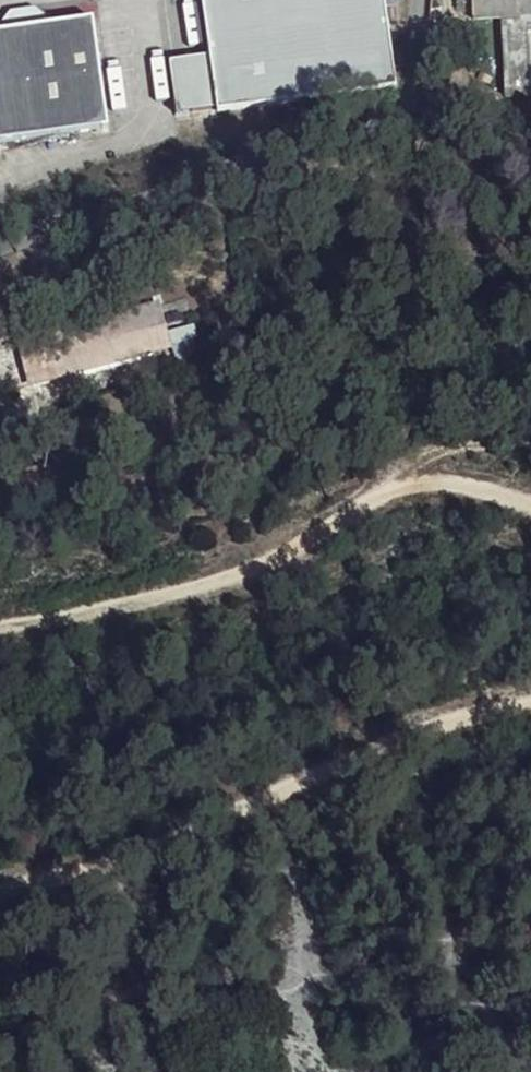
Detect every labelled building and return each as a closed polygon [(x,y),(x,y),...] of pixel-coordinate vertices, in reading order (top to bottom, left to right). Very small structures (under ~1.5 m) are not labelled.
[(212,60),(168,67),(175,119),(397,87),(385,0),(203,0),(212,60)] [(530,16),(530,0),(473,0),(474,18),(500,17),(530,16)] [(14,16),(16,29),(38,26),(36,13),(14,16)] [(500,17),(502,94),(530,93),(530,16),(500,17)] [(110,127),(95,19),(0,32),(0,143),(110,127)] [(31,384),(168,348),(157,308),(20,345),(31,384)] [(173,345),(198,338),(195,324),(169,332),(173,345)]
